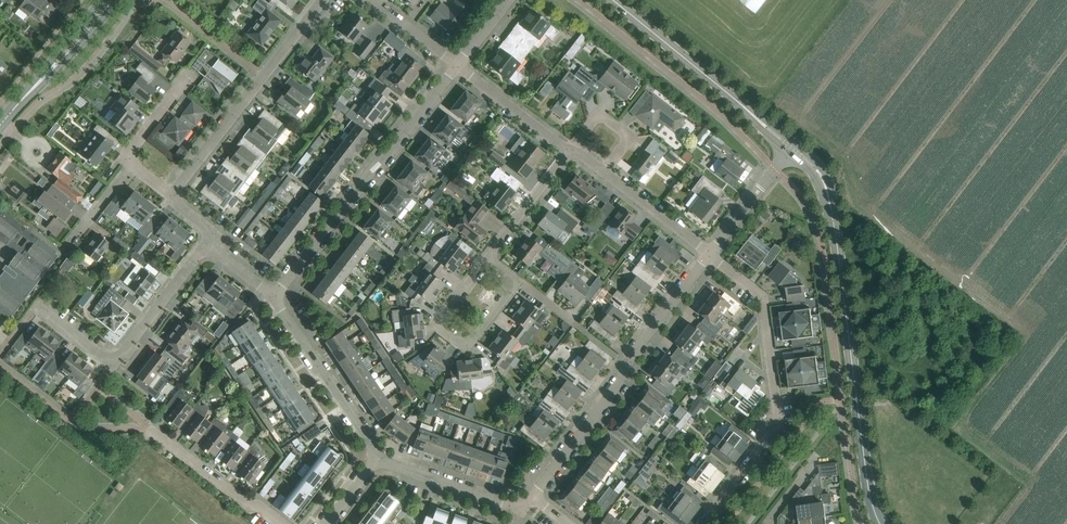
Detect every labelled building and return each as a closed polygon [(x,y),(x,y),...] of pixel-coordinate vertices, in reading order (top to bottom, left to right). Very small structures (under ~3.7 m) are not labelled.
[(57,0),(26,0),(20,7),(36,19),(41,12),(49,18),(60,3),(57,0)] [(233,0),(229,6),(234,10),(239,5),(233,0)] [(281,21),(269,11),(273,7),(264,0),(258,0),(252,8),(262,15),(247,34),(262,45),(281,21)] [(452,35),(467,15),(470,12),(456,0),(449,10),(441,3),(430,17),(439,23),(438,24),(452,35)] [(755,13),(762,5),(766,0),(739,0),(755,13)] [(559,32),(531,10),(520,24),(518,22),(512,29),(534,46),(543,34),(552,41),(559,32)] [(365,41),(359,36),(367,26),(362,21),(361,18),(357,18),(352,14),(339,30),(355,42),(361,46),(356,53),(363,59),(375,45),(367,39),(365,41)] [(182,54),(191,43),(176,31),(168,42),(169,42),(162,52),(176,63),(183,54),(182,54)] [(574,43),(565,54),(571,59),(580,48),(579,47),(587,36),(582,33),(574,43)] [(515,70),(525,58),(503,41),(498,48),(500,50),(489,64),(517,86),(524,77),(515,70)] [(149,56),(134,44),(129,50),(145,62),(149,56)] [(421,66),(411,58),(415,54),(404,45),(397,54),(398,57),(403,61),(398,68),(400,69),(413,80),(419,73),(417,71),(421,66)] [(320,75),(333,58),(320,48),(315,54),(312,59),(307,55),(296,68),(303,73),(303,75),(306,77),(308,77),(313,80),(318,74),(320,75)] [(238,74),(218,59),(205,49),(196,61),(197,61),(198,59),(204,64),(202,66),(204,69),(206,68),(209,71),(207,73),(220,94),(222,91),(231,79),(232,80),(233,81),(238,74)] [(160,54),(156,59),(164,66),(168,61),(160,54)] [(637,83),(621,71),(623,69),(614,62),(597,82),(604,88),(608,88),(624,100),(626,97),(630,100),(641,86),(637,83)] [(150,85),(157,76),(141,63),(135,70),(142,75),(129,91),(145,103),(146,102),(150,100),(150,97),(156,90),(150,85)] [(592,78),(592,75),(581,66),(574,76),(577,78),(587,85),(592,78)] [(544,68),(542,71),(542,74),(545,76),(548,75),(550,72),(550,70),(547,67),(544,68)] [(413,80),(400,69),(398,68),(393,74),(388,70),(384,71),(378,79),(389,87),(392,83),(403,90),(407,85),(408,87),(413,80)] [(351,69),(347,73),(354,79),(358,74),(351,69)] [(576,104),(582,96),(579,93),(583,87),(575,80),(577,78),(574,76),(568,71),(555,88),(564,96),(559,103),(557,101),(551,109),(565,120),(568,120),(572,115),(571,112),(566,109),(572,102),(576,104)] [(308,101),(315,92),(305,85),(303,87),(290,77),(285,84),(288,87),(286,90),(288,91),(284,96),(282,94),(277,101),(296,115),(301,109),(303,111),(310,102),(308,101)] [(390,91),(374,79),(365,91),(371,96),(366,102),(385,117),(390,111),(388,110),(393,104),(385,98),(390,91)] [(548,81),(539,93),(545,97),(554,86),(548,81)] [(478,98),(476,100),(465,91),(458,101),(473,113),(477,108),(483,109),(486,104),(478,98)] [(683,118),(652,94),(651,95),(645,91),(635,104),(641,109),(638,113),(642,116),(640,118),(651,128),(659,119),(673,130),(683,118)] [(131,116),(138,106),(122,94),(112,107),(117,111),(109,121),(126,135),(137,120),(131,116)] [(473,113),(458,101),(450,110),(466,122),(473,113)] [(178,146),(191,130),(190,129),(193,124),(195,126),(206,112),(192,102),(182,115),(183,116),(180,121),(175,117),(162,133),(178,146)] [(385,117),(366,102),(361,109),(354,104),(345,115),(351,120),(362,129),(365,126),(365,123),(360,120),(362,118),(375,127),(379,122),(380,123),(385,117)] [(288,127),(264,109),(260,115),(263,117),(257,125),(277,141),(282,145),(288,137),(283,133),(288,127)] [(337,117),(341,112),(336,109),(332,113),(337,117)] [(463,126),(456,121),(447,114),(440,124),(456,136),(463,126)] [(370,135),(362,129),(351,120),(347,125),(352,129),(348,135),(362,146),(367,139),(366,138),(369,135),(370,135)] [(335,124),(330,121),(326,126),(331,130),(335,124)] [(60,126),(56,123),(47,135),(51,138),(60,126)] [(96,167),(113,144),(108,141),(112,136),(98,124),(93,130),(97,133),(80,155),(96,167)] [(456,136),(440,124),(432,133),(448,146),(451,141),(459,147),(463,141),(456,136)] [(488,133),(492,127),(488,124),(484,130),(488,133)] [(277,141),(257,125),(250,134),(247,131),(243,137),(266,155),(277,141)] [(705,128),(695,141),(700,145),(711,132),(705,128)] [(362,146),(348,135),(343,141),(339,137),(335,142),(340,145),(353,155),(356,151),(357,152),(362,146)] [(323,140),(318,136),(314,141),(319,145),(323,140)] [(266,155),(243,137),(239,142),(242,145),(235,153),(255,169),(266,155)] [(450,153),(445,150),(429,137),(428,139),(426,138),(421,144),(423,146),(422,147),(438,159),(441,155),(446,159),(450,153)] [(530,171),(544,154),(528,142),(527,142),(521,137),(511,150),(517,155),(516,158),(514,157),(508,165),(526,179),(532,172),(530,171)] [(743,171),(729,160),(735,153),(723,144),(722,145),(711,137),(705,145),(715,153),(714,155),(718,158),(710,169),(731,186),(743,171)] [(655,166),(667,150),(653,139),(644,150),(643,150),(638,156),(639,157),(632,167),(643,175),(652,164),(655,166)] [(315,150),(319,145),(314,141),(310,146),(315,150)] [(474,150),(478,145),(474,142),(470,147),(474,150)] [(350,159),(353,155),(340,145),(332,155),(346,166),(351,160),(350,159)] [(438,159),(422,147),(421,148),(419,147),(414,153),(416,155),(414,156),(430,169),(438,159)] [(470,156),(474,150),(470,147),(466,153),(470,156)] [(669,151),(665,157),(674,164),(678,158),(669,151)] [(505,162),(493,152),(488,158),(501,168),(505,162)] [(68,185),(75,175),(72,173),(77,166),(61,153),(47,170),(58,178),(53,185),(67,196),(75,202),(77,203),(82,196),(68,185)] [(255,169),(235,153),(229,161),(226,159),(221,164),(245,183),(255,169)] [(346,166),(332,155),(324,165),(337,176),(340,172),(341,173),(346,166)] [(307,161),(302,157),(298,162),(303,166),(307,161)] [(427,173),(420,167),(411,160),(404,170),(420,182),(427,173)] [(286,161),(282,167),(287,171),(291,166),(286,161)] [(299,171),(303,166),(298,162),(294,167),(299,171)] [(245,183),(221,164),(217,170),(220,172),(214,181),(234,196),(245,183)] [(334,180),(337,176),(324,165),(316,176),(331,187),(336,181),(334,180)] [(456,174),(460,168),(456,165),(452,171),(456,174)] [(282,167),(277,172),(283,177),(287,171),(282,167)] [(488,192),(484,197),(487,200),(501,211),(507,203),(508,204),(511,201),(510,200),(515,193),(512,190),(517,183),(509,177),(497,167),(491,175),(501,182),(491,194),(488,192)] [(424,186),(420,182),(404,170),(403,171),(401,170),(396,176),(398,178),(396,180),(412,192),(414,190),(418,193),(424,186)] [(254,180),(264,188),(271,180),(260,172),(254,180)] [(451,180),(444,175),(440,179),(447,185),(451,180)] [(568,186),(565,189),(573,196),(584,204),(589,197),(592,199),(595,196),(605,204),(599,211),(600,212),(593,221),(589,226),(595,231),(606,217),(608,215),(614,207),(607,202),(610,198),(596,187),(594,189),(576,175),(568,186)] [(722,202),(713,196),(719,188),(703,175),(701,178),(691,190),(699,197),(689,209),(684,205),(684,206),(706,223),(722,202)] [(276,176),(272,182),(276,185),(281,180),(276,176)] [(331,187),(316,176),(307,186),(313,191),(322,197),(321,196),(324,193),(325,194),(331,187)] [(42,177),(37,184),(43,188),(48,181),(42,177)] [(234,196),(214,181),(207,189),(204,187),(200,192),(223,210),(228,204),(233,207),(238,199),(234,196)] [(71,213),(60,205),(67,196),(53,185),(53,184),(52,185),(53,185),(46,193),(44,192),(39,199),(37,197),(33,203),(39,208),(42,205),(58,217),(56,220),(54,219),(47,227),(57,235),(64,226),(62,225),(64,222),(65,222),(65,221),(71,213)] [(412,198),(410,196),(396,186),(388,195),(404,208),(412,198)] [(266,190),(262,196),(266,199),(270,193),(266,190)] [(557,190),(552,196),(562,203),(567,197),(557,190)] [(131,216),(144,199),(134,191),(124,204),(119,200),(117,202),(116,204),(111,201),(103,211),(111,217),(113,213),(116,215),(121,209),(131,216)] [(476,224),(488,209),(465,191),(460,197),(472,206),(455,227),(476,244),(482,236),(485,231),(476,224)] [(315,213),(324,203),(310,193),(302,203),(315,213)] [(404,208),(388,195),(387,197),(386,195),(381,202),(382,203),(381,205),(397,217),(404,208)] [(256,212),(266,199),(262,196),(261,196),(251,209),(256,212)] [(145,220),(155,207),(144,199),(131,216),(127,222),(139,231),(138,232),(143,236),(151,225),(145,220)] [(307,224),(315,213),(302,203),(294,213),(307,224)] [(260,220),(267,209),(264,206),(256,217),(260,220)] [(632,240),(641,229),(635,224),(634,225),(631,223),(635,217),(622,207),(608,225),(609,225),(605,229),(606,231),(616,239),(618,239),(621,235),(623,233),(632,240)] [(0,208),(0,240),(6,245),(11,239),(12,239),(17,232),(29,241),(33,245),(39,238),(0,208)] [(394,221),(386,215),(378,209),(376,211),(375,209),(370,216),(371,217),(370,218),(386,231),(394,221)] [(426,224),(435,213),(431,210),(422,222),(426,224)] [(766,210),(762,215),(767,220),(771,215),(766,210)] [(569,234),(578,223),(564,212),(558,218),(548,211),(538,224),(556,238),(563,229),(569,234)] [(299,234),(307,224),(294,213),(286,224),(299,234)] [(252,230),(260,220),(256,217),(248,227),(252,230)] [(165,243),(179,226),(168,218),(158,231),(151,225),(143,236),(148,240),(150,238),(156,243),(159,238),(165,243)] [(386,231),(370,218),(369,220),(368,218),(363,225),(365,226),(363,228),(379,240),(386,231)] [(241,221),(238,225),(243,229),(246,225),(241,221)] [(417,236),(426,224),(422,222),(413,233),(417,236)] [(291,244),(299,234),(286,224),(278,234),(291,244)] [(179,247),(189,234),(179,226),(165,243),(175,251),(170,257),(176,261),(184,250),(179,247)] [(588,226),(584,231),(591,237),(595,232),(588,226)] [(383,256),(370,246),(373,242),(360,232),(352,242),(365,252),(378,262),(383,256)] [(96,262),(110,244),(96,233),(91,240),(92,241),(83,252),(86,253),(82,258),(83,259),(89,264),(91,264),(94,260),(96,262)] [(408,248),(417,236),(413,233),(404,245),(408,248)] [(464,243),(462,242),(454,235),(451,233),(448,236),(447,238),(444,239),(442,240),(440,241),(438,243),(436,245),(460,264),(468,254),(461,249),(462,248),(462,245),(464,243)] [(283,255),(291,244),(278,234),(270,244),(283,255)] [(248,235),(244,241),(252,247),(256,242),(248,235)] [(129,246),(115,236),(111,242),(124,252),(129,246)] [(669,244),(659,236),(654,242),(659,246),(652,255),(667,267),(672,261),(675,263),(682,254),(674,248),(669,244)] [(543,249),(528,237),(523,243),(524,244),(515,256),(528,265),(538,252),(557,266),(555,268),(556,268),(550,275),(557,280),(572,262),(559,252),(554,258),(543,249)] [(30,285),(12,271),(15,267),(10,263),(8,266),(6,265),(5,265),(7,267),(4,270),(3,269),(2,269),(4,271),(0,276),(0,286),(4,281),(26,298),(59,255),(55,253),(56,251),(39,238),(33,245),(29,241),(24,249),(25,250),(23,253),(43,268),(30,285)] [(673,239),(669,244),(674,248),(678,243),(673,239)] [(769,266),(782,249),(776,244),(768,254),(748,239),(736,255),(756,270),(763,262),(769,266)] [(357,262),(365,252),(352,242),(344,252),(357,262)] [(559,252),(548,243),(543,249),(554,258),(559,252)] [(275,265),(283,255),(270,244),(262,255),(275,265)] [(400,258),(408,248),(404,245),(396,255),(400,258)] [(460,264),(436,245),(435,247),(434,249),(433,251),(432,254),(432,256),(430,255),(426,251),(421,257),(428,262),(439,271),(443,266),(453,273),(460,264)] [(156,279),(147,272),(153,265),(149,262),(135,251),(131,257),(138,263),(129,275),(134,279),(129,287),(141,296),(150,285),(151,286),(156,279)] [(30,285),(43,268),(23,253),(21,255),(17,252),(9,263),(10,263),(15,267),(12,271),(30,285)] [(349,273),(357,262),(344,252),(336,263),(349,273)] [(663,272),(667,267),(652,255),(645,264),(640,260),(635,266),(659,284),(666,275),(663,272)] [(612,257),(607,262),(613,267),(618,261),(612,257)] [(387,269),(393,261),(390,258),(384,266),(387,269)] [(444,284),(435,277),(439,271),(428,262),(420,272),(426,276),(422,282),(437,293),(444,284)] [(579,268),(572,262),(557,280),(562,284),(557,290),(570,300),(569,301),(575,306),(590,288),(573,275),(579,268)] [(798,286),(797,278),(790,272),(791,271),(780,262),(769,277),(780,285),(781,284),(786,288),(787,301),(806,299),(804,285),(798,286)] [(341,283),(349,273),(336,263),(328,273),(341,283)] [(659,284),(635,266),(631,272),(636,276),(629,285),(644,297),(649,291),(652,293),(659,284)] [(520,269),(517,273),(523,278),(527,274),(520,269)] [(333,293),(341,283),(328,273),(320,283),(333,293)] [(614,273),(610,279),(614,282),(619,277),(614,273)] [(437,293),(422,282),(413,275),(409,280),(412,283),(404,292),(417,302),(419,300),(422,300),(423,298),(430,303),(437,293)] [(213,305),(229,284),(219,276),(214,283),(205,276),(194,290),(213,305)] [(597,291),(604,282),(597,277),(590,286),(597,291)] [(26,298),(4,281),(0,286),(0,311),(9,319),(14,312),(15,313),(21,305),(21,304),(26,298)] [(325,304),(333,293),(320,283),(312,294),(325,304)] [(244,306),(235,299),(240,293),(229,284),(213,305),(233,320),(237,315),(244,306)] [(640,302),(644,297),(629,285),(622,294),(617,290),(612,296),(636,314),(643,305),(640,302)] [(128,314),(118,307),(125,298),(111,287),(95,307),(101,312),(97,318),(114,331),(128,314)] [(603,288),(599,292),(606,298),(610,294),(603,288)] [(88,290),(84,295),(89,299),(93,294),(88,290)] [(741,305),(727,294),(723,299),(713,292),(705,302),(722,315),(727,310),(734,315),(741,305)] [(134,305),(137,300),(129,294),(126,299),(134,305)] [(406,300),(395,295),(397,307),(406,306),(406,300)] [(636,314),(612,296),(608,302),(613,306),(606,315),(621,326),(626,320),(629,323),(636,314)] [(539,325),(551,310),(539,301),(535,307),(526,299),(519,309),(534,321),(539,325)] [(718,321),(722,315),(705,302),(697,312),(707,320),(703,325),(715,335),(723,325),(718,321)] [(821,321),(820,313),(819,313),(819,314),(811,315),(811,309),(811,308),(802,309),(801,302),(794,302),(794,303),(795,308),(797,325),(821,321)] [(797,325),(795,308),(794,303),(788,304),(789,311),(779,312),(780,315),(775,316),(777,327),(797,325)] [(423,325),(422,313),(410,315),(409,308),(392,310),(393,323),(403,321),(404,328),(423,325)] [(529,326),(534,321),(519,309),(511,319),(520,326),(516,331),(528,340),(535,331),(529,326)] [(202,315),(197,321),(201,324),(206,317),(202,315)] [(256,332),(249,321),(246,323),(240,315),(234,323),(231,328),(233,332),(231,333),(238,344),(256,332)] [(617,332),(621,326),(606,315),(599,324),(594,320),(589,326),(612,344),(620,335),(617,332)] [(190,343),(198,334),(203,337),(208,330),(201,324),(197,321),(193,318),(188,325),(181,320),(173,330),(190,343)] [(715,335),(703,325),(701,324),(697,329),(688,321),(684,327),(685,328),(681,333),(697,345),(701,340),(707,344),(711,340),(712,341),(716,336),(715,335)] [(814,336),(813,330),(821,329),(821,330),(822,330),(821,321),(797,325),(800,347),(803,346),(802,338),(814,337),(814,336)] [(368,328),(364,323),(359,326),(363,331),(368,328)] [(423,325),(404,328),(405,335),(398,336),(399,347),(414,346),(413,339),(425,337),(423,325)] [(800,347),(797,325),(777,327),(778,338),(782,337),(783,341),(795,339),(796,347),(800,347)] [(36,353),(50,335),(41,328),(41,329),(39,327),(30,338),(23,332),(12,346),(20,352),(25,345),(36,353)] [(528,340),(516,331),(512,336),(503,329),(495,339),(511,351),(511,350),(518,341),(524,346),(528,340)] [(183,353),(190,343),(173,330),(165,340),(172,346),(166,352),(164,350),(164,351),(182,364),(187,357),(183,353)] [(374,338),(370,331),(365,335),(369,341),(374,338)] [(246,355),(264,343),(256,332),(238,344),(246,355)] [(332,352),(347,341),(341,332),(325,342),(332,352)] [(689,355),(697,345),(681,333),(677,338),(676,337),(672,342),(681,349),(677,355),(679,356),(691,365),(692,366),(697,361),(689,355)] [(52,355),(60,344),(58,342),(59,341),(50,335),(36,353),(46,361),(41,368),(47,373),(57,359),(52,355)] [(338,362),(358,349),(351,339),(348,342),(347,341),(332,352),(338,362)] [(516,355),(511,350),(511,351),(495,339),(488,348),(497,356),(493,361),(505,370),(509,364),(516,355)] [(613,358),(589,340),(584,346),(590,350),(583,359),(598,371),(602,365),(605,367),(613,358)] [(381,347),(377,341),(372,344),(376,351),(381,347)] [(253,366),(271,353),(264,343),(246,355),(253,366)] [(224,354),(218,345),(215,349),(220,357),(224,354)] [(439,363),(446,354),(435,345),(433,348),(432,347),(431,346),(408,362),(408,363),(410,361),(419,368),(424,361),(430,365),(425,371),(435,379),(444,367),(439,363)] [(385,354),(381,347),(376,351),(380,357),(385,354)] [(345,372),(365,358),(358,349),(338,362),(345,372)] [(817,362),(817,357),(817,355),(805,357),(804,349),(800,350),(803,372),(826,369),(825,361),(817,362)] [(803,372),(800,350),(796,350),(797,358),(785,359),(786,363),(782,363),(783,374),(787,374),(803,372)] [(183,365),(182,364),(164,351),(166,353),(164,355),(163,354),(161,357),(156,353),(152,357),(150,355),(144,363),(167,381),(176,369),(178,371),(183,365)] [(691,365),(679,356),(675,361),(662,351),(654,361),(674,377),(679,371),(684,375),(691,365)] [(68,378),(83,360),(74,353),(73,354),(71,352),(63,363),(57,359),(47,373),(52,377),(58,370),(68,378)] [(399,352),(391,357),(396,365),(404,359),(399,352)] [(260,376),(278,364),(271,353),(253,366),(260,376)] [(231,364),(224,354),(220,357),(227,367),(231,364)] [(394,367),(387,357),(382,361),(388,370),(394,367)] [(367,371),(361,361),(365,359),(365,358),(345,372),(351,381),(367,371)] [(481,366),(480,359),(468,360),(471,379),(472,388),(472,392),(473,392),(473,391),(475,390),(480,389),(484,387),(487,386),(491,383),(492,381),(490,367),(485,368),(482,366),(481,366)] [(593,376),(598,371),(583,359),(576,368),(571,364),(566,370),(589,388),(596,379),(593,376)] [(83,360),(68,378),(79,387),(93,369),(91,367),(83,360)] [(472,388),(471,379),(468,360),(456,362),(457,369),(455,370),(451,374),(453,389),(458,389),(470,389),(472,388)] [(670,383),(674,377),(654,361),(646,372),(659,381),(655,387),(667,396),(675,387),(670,383)] [(720,380),(731,366),(725,361),(722,365),(715,375),(714,376),(720,380)] [(158,392),(167,381),(144,363),(139,370),(141,372),(137,376),(142,380),(141,383),(142,384),(141,387),(138,384),(137,385),(151,396),(155,390),(158,392)] [(238,375),(231,364),(227,367),(234,378),(238,375)] [(267,387),(285,375),(278,364),(260,376),(267,387)] [(218,365),(216,368),(217,372),(220,375),(224,369),(218,365)] [(398,373),(394,367),(388,370),(393,377),(398,373)] [(732,395),(746,377),(748,375),(744,373),(741,372),(738,371),(733,367),(719,385),(732,395)] [(820,383),(819,379),(827,378),(826,369),(803,372),(805,388),(805,393),(809,393),(808,386),(820,384),(820,383)] [(589,388),(566,370),(561,376),(566,380),(560,389),(575,400),(579,395),(582,397),(589,388)] [(358,391),(374,380),(367,371),(351,381),(358,391)] [(710,371),(706,377),(710,380),(714,376),(715,375),(710,371)] [(223,372),(218,378),(223,382),(229,376),(223,372)] [(805,388),(803,372),(787,374),(789,388),(801,387),(801,389),(805,388)] [(246,386),(238,375),(234,378),(241,389),(246,386)] [(275,398),(293,386),(285,375),(267,387),(275,398)] [(704,375),(697,384),(703,389),(710,380),(706,377),(704,375)] [(747,416),(760,398),(754,394),(759,388),(754,383),(752,379),(749,375),(748,375),(746,377),(732,395),(740,401),(735,407),(747,416)] [(535,378),(532,383),(537,387),(540,382),(535,378)] [(41,379),(37,385),(43,390),(48,384),(41,379)] [(364,401),(380,390),(374,380),(358,391),(364,401)] [(407,386),(403,380),(397,384),(401,390),(405,387),(407,386)] [(660,417),(671,403),(647,384),(639,395),(641,396),(638,399),(654,411),(653,411),(660,417)] [(416,394),(410,385),(407,386),(405,387),(412,397),(416,394)] [(253,397),(246,386),(241,389),(249,400),(253,397)] [(282,409),(300,396),(293,386),(275,398),(282,409)] [(570,406),(575,400),(560,389),(559,390),(554,386),(543,400),(566,418),(573,409),(570,406)] [(513,399),(517,394),(511,387),(508,391),(509,396),(513,399)] [(79,398),(83,393),(77,389),(73,394),(79,398)] [(193,410),(192,409),(185,404),(190,397),(180,389),(168,403),(175,408),(167,418),(179,428),(187,417),(193,410)] [(371,410),(387,400),(380,390),(364,401),(371,410)] [(428,392),(425,401),(434,404),(437,395),(428,392)] [(440,407),(443,397),(437,395),(434,404),(433,405),(440,407)] [(289,420),(307,407),(300,396),(282,409),(289,420)] [(699,396),(691,407),(697,412),(701,407),(704,409),(709,404),(699,396)] [(254,399),(253,397),(249,400),(256,411),(260,408),(258,404),(254,399)] [(660,417),(653,411),(654,411),(638,399),(636,402),(634,400),(629,407),(646,421),(650,415),(657,421),(660,417)] [(394,410),(393,410),(387,400),(371,410),(378,420),(380,419),(394,410)] [(566,418),(543,400),(538,406),(543,410),(536,419),(552,430),(556,424),(559,427),(566,418)] [(679,419),(686,410),(675,402),(668,411),(679,419)] [(197,442),(205,431),(211,423),(210,423),(204,418),(208,409),(209,407),(208,406),(206,405),(204,405),(203,406),(198,403),(192,409),(193,410),(187,417),(193,422),(185,432),(197,442)] [(438,413),(439,411),(440,407),(433,405),(428,403),(426,409),(438,413)] [(297,431),(315,418),(307,407),(289,420),(297,431)] [(646,421),(629,407),(624,414),(625,416),(623,419),(639,430),(646,421)] [(264,413),(260,408),(256,411),(263,421),(268,418),(264,413)] [(393,436),(405,421),(395,414),(398,411),(396,408),(393,410),(394,410),(380,419),(386,426),(384,429),(393,436)] [(269,409),(264,413),(268,418),(272,415),(273,414),(269,409)] [(495,409),(491,414),(496,418),(500,413),(495,409)] [(447,420),(450,414),(439,411),(438,413),(436,417),(447,420)] [(683,426),(692,415),(688,412),(678,423),(683,426)] [(455,423),(457,417),(450,414),(447,420),(455,423)] [(215,456),(223,445),(233,432),(214,418),(210,423),(211,423),(205,431),(211,436),(203,446),(215,456)] [(275,429),(268,418),(263,421),(270,432),(275,429)] [(470,428),(472,422),(461,418),(458,424),(470,428)] [(547,436),(552,430),(536,419),(529,428),(524,424),(519,430),(543,448),(550,439),(547,436)] [(639,430),(623,419),(621,421),(619,420),(611,431),(620,438),(622,434),(631,441),(639,430)] [(414,444),(418,431),(414,430),(414,429),(405,421),(393,436),(403,444),(405,441),(414,444)] [(477,431),(479,425),(472,422),(470,428),(477,431)] [(421,423),(419,429),(418,431),(414,444),(413,447),(424,451),(430,433),(433,427),(421,423)] [(669,423),(662,433),(667,437),(670,432),(674,427),(669,423)] [(307,442),(322,432),(317,425),(302,435),(307,442)] [(749,438),(738,430),(732,425),(721,438),(741,453),(743,449),(745,444),(749,438)] [(667,445),(678,430),(674,427),(670,432),(667,437),(663,442),(667,445)] [(492,436),(494,430),(487,428),(484,434),(492,436)] [(282,440),(275,429),(270,432),(278,443),(282,440)] [(503,440),(505,434),(494,430),(492,436),(503,440)] [(240,459),(251,446),(233,432),(223,445),(229,450),(221,460),(233,469),(241,459),(240,459)] [(435,455),(441,437),(430,433),(424,451),(435,455)] [(615,460),(626,447),(609,433),(600,444),(602,446),(600,448),(615,460)] [(657,445),(661,439),(655,435),(651,440),(657,445)] [(737,457),(740,454),(741,453),(721,438),(721,439),(716,435),(710,441),(715,445),(711,451),(729,465),(733,460),(737,457)] [(516,438),(509,436),(505,445),(513,448),(516,438)] [(446,459),(452,441),(441,437),(435,455),(446,459)] [(653,450),(657,445),(651,440),(647,445),(653,450)] [(338,453),(337,454),(320,441),(312,451),(318,456),(318,457),(334,469),(342,459),(343,458),(343,456),(343,455),(342,454),(341,453),(340,453),(339,453),(338,453)] [(457,463),(464,445),(452,441),(446,459),(457,463)] [(265,465),(258,460),(264,456),(256,444),(256,445),(252,448),(251,446),(240,459),(241,459),(247,464),(239,474),(251,483),(265,465)] [(468,467),(475,449),(464,445),(457,463),(468,467)] [(615,460),(600,448),(598,451),(596,450),(591,457),(608,470),(615,460)] [(479,471),(486,453),(475,449),(468,467),(479,471)] [(721,475),(725,469),(708,455),(703,452),(692,465),(717,484),(719,480),(721,476),(721,475)] [(490,475),(497,457),(486,453),(479,471),(490,475)] [(655,454),(652,458),(659,464),(662,460),(655,454)] [(334,469),(318,457),(310,467),(326,479),(334,469)] [(502,479),(508,461),(497,457),(490,475),(502,479)] [(608,470),(591,457),(585,464),(587,465),(585,468),(600,480),(608,470)] [(840,474),(838,462),(821,464),(823,476),(840,474)] [(634,474),(638,469),(633,465),(628,471),(634,474)] [(716,485),(717,484),(692,465),(686,472),(691,477),(687,482),(705,496),(709,490),(712,488),(716,485)] [(644,466),(639,473),(640,474),(645,478),(649,481),(652,476),(649,471),(644,466)] [(326,479),(310,467),(302,477),(318,490),(326,479)] [(600,480),(585,468),(583,471),(581,469),(575,476),(593,490),(600,480)] [(629,480),(634,474),(628,471),(624,476),(629,480)] [(640,474),(636,479),(641,482),(645,478),(640,474)] [(831,493),(823,494),(820,474),(819,474),(821,486),(813,487),(813,484),(812,484),(815,504),(810,504),(812,518),(826,516),(824,503),(832,502),(831,493)] [(593,490),(575,476),(570,483),(572,485),(570,488),(585,500),(593,490)] [(318,490),(302,477),(294,488),(310,500),(318,490)] [(614,490),(618,494),(626,484),(621,481),(614,490)] [(119,491),(123,486),(119,482),(115,487),(119,491)] [(815,504),(812,484),(813,491),(810,491),(808,493),(805,494),(805,491),(801,488),(793,498),(797,501),(797,506),(799,520),(812,518),(810,504),(815,504)] [(697,506),(701,500),(684,486),(680,491),(678,489),(676,488),(674,489),(673,489),(668,495),(673,499),(673,500),(693,515),(695,511),(697,506)] [(310,500),(294,488),(286,498),(302,510),(310,500)] [(585,500),(570,488),(568,490),(566,489),(557,500),(566,507),(569,503),(577,510),(585,500)] [(392,497),(389,495),(390,494),(390,493),(390,491),(389,490),(388,490),(387,489),(386,489),(384,490),(384,491),(375,501),(391,514),(395,516),(403,506),(402,505),(394,499),(392,497)] [(611,504),(618,494),(614,490),(606,500),(611,504)] [(396,492),(392,497),(394,499),(402,505),(406,500),(396,492)] [(302,510),(286,498),(278,509),(294,521),(302,510)] [(673,500),(667,507),(662,503),(657,508),(677,523),(683,523),(685,521),(689,519),(692,516),(693,515),(673,500)] [(391,514),(375,501),(367,511),(383,523),(391,514)] [(422,510),(426,505),(421,502),(417,506),(422,510)] [(603,514),(607,508),(603,505),(598,510),(603,514)] [(448,512),(436,508),(433,518),(426,516),(423,523),(444,523),(448,512)] [(603,514),(598,510),(595,515),(593,514),(585,523),(595,523),(603,514)] [(367,511),(359,522),(362,523),(383,523),(367,511)] [(467,518),(455,514),(452,522),(446,519),(449,512),(448,512),(444,523),(465,523),(467,518)] [(618,521),(608,513),(599,523),(615,523),(618,521)]
